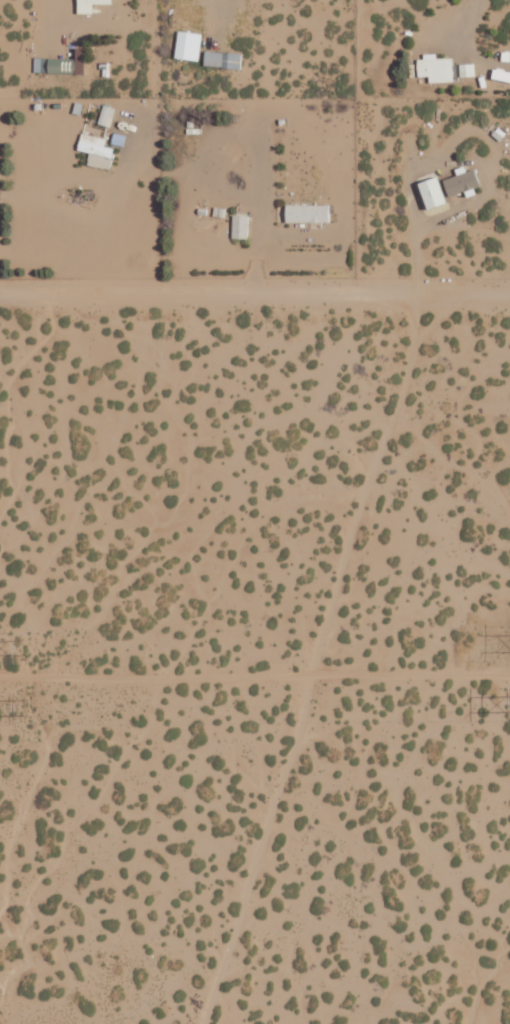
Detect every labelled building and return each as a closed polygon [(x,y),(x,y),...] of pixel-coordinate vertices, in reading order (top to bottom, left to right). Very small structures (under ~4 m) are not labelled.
[(111,0),(76,0),(76,13),(91,13),(91,3),(110,4),(111,0)] [(198,61),(201,33),(177,31),(174,58),(198,61)] [(240,68),(241,53),(204,51),(203,66),(240,68)] [(416,56),(417,77),(428,76),(428,83),(452,82),(451,58),(435,58),(435,55),(416,56)] [(459,77),(474,76),(474,63),(459,63),(459,77)] [(97,123),(109,127),(115,108),(102,104),(97,123)] [(76,151),(88,153),(86,166),(109,170),(113,148),(103,146),(105,138),(79,133),(76,151)] [(448,196),(479,186),(473,169),(442,179),(448,196)] [(417,183),(426,210),(446,203),(436,176),(417,183)] [(284,222),(329,222),(329,205),(285,204),(284,222)] [(231,238),(247,238),(248,215),(232,215),(231,238)]
